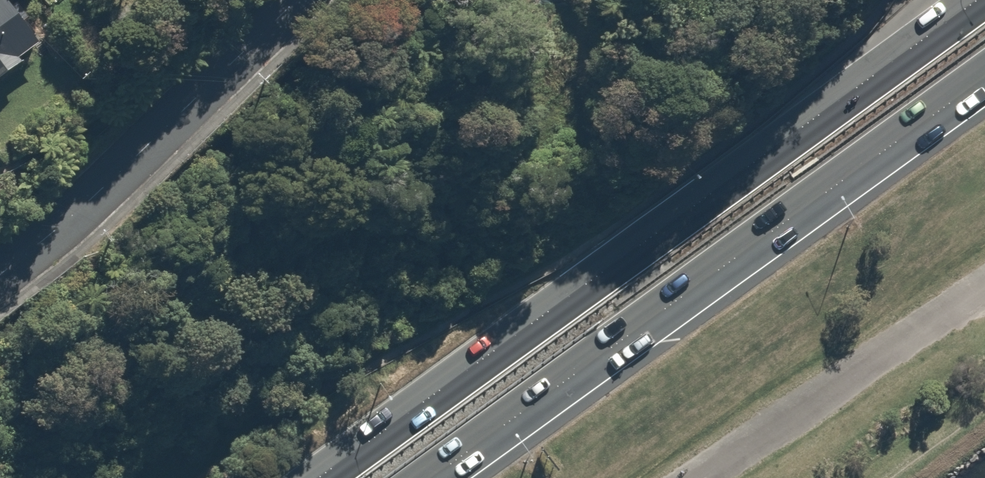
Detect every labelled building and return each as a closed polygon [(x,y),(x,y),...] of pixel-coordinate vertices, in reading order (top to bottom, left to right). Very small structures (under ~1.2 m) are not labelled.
[(20,64),(15,58),(38,42),(9,0),(0,0),(0,78),(20,64)]
